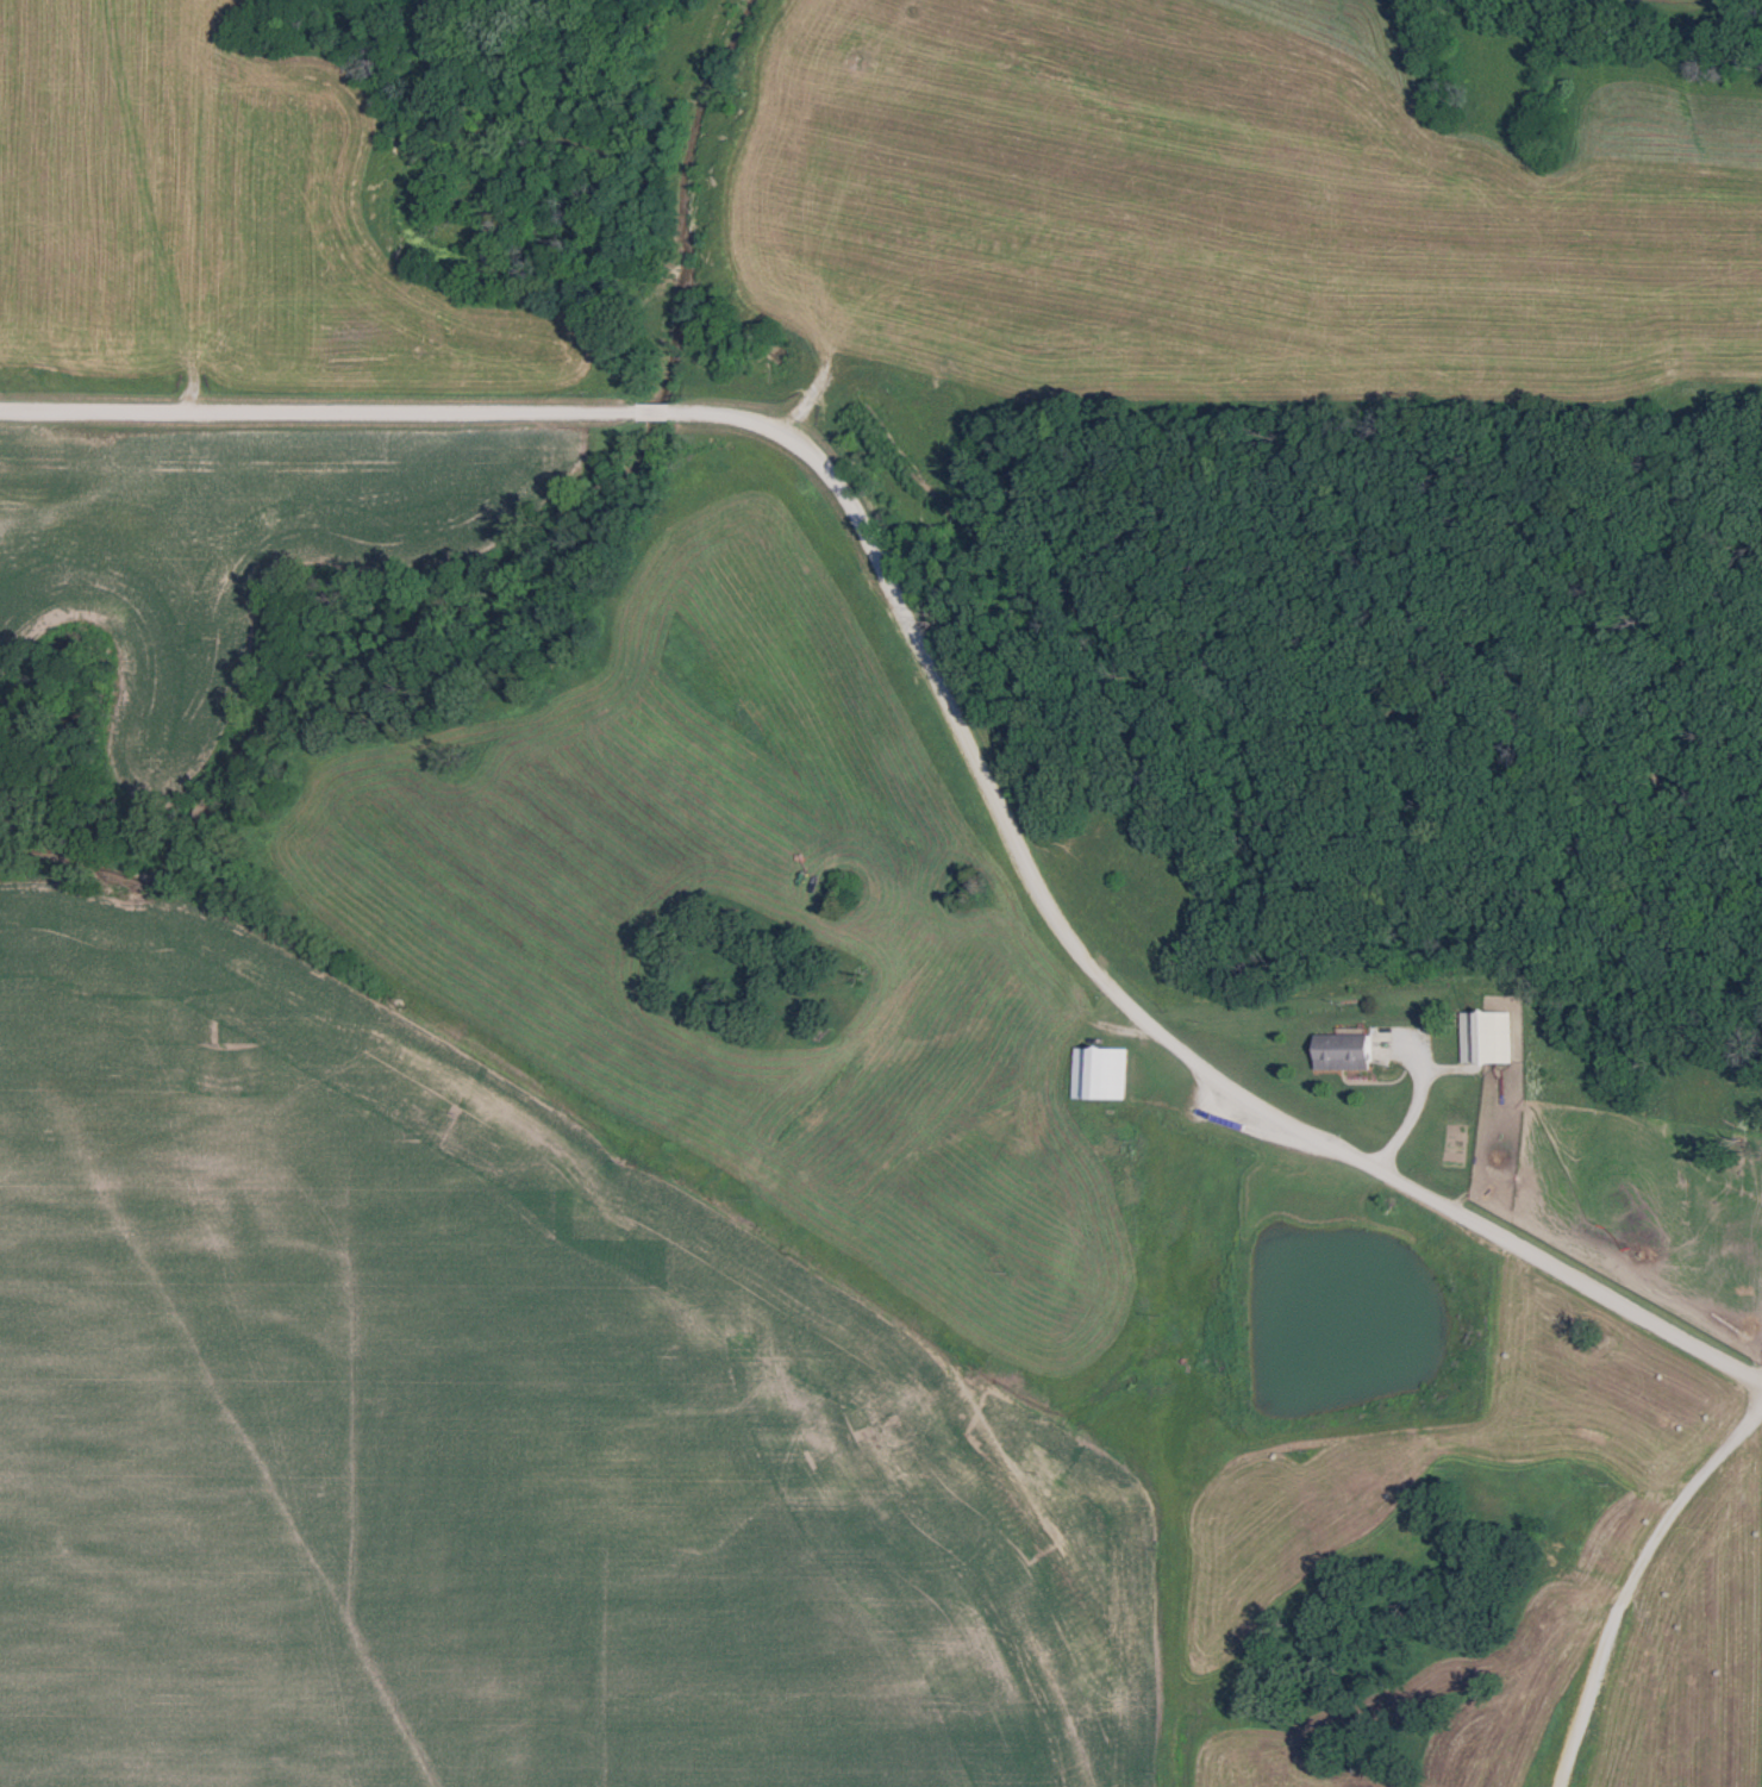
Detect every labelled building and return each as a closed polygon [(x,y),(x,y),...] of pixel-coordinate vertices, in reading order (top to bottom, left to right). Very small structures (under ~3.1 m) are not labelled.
[(1460,1011),(1460,1062),(1511,1062),(1511,1011),(1460,1011)] [(1366,1069),(1366,1035),(1312,1034),(1312,1069),(1366,1069)] [(1074,1095),(1094,1096),(1094,1081),(1124,1081),(1124,1047),(1074,1047),(1074,1095)]
